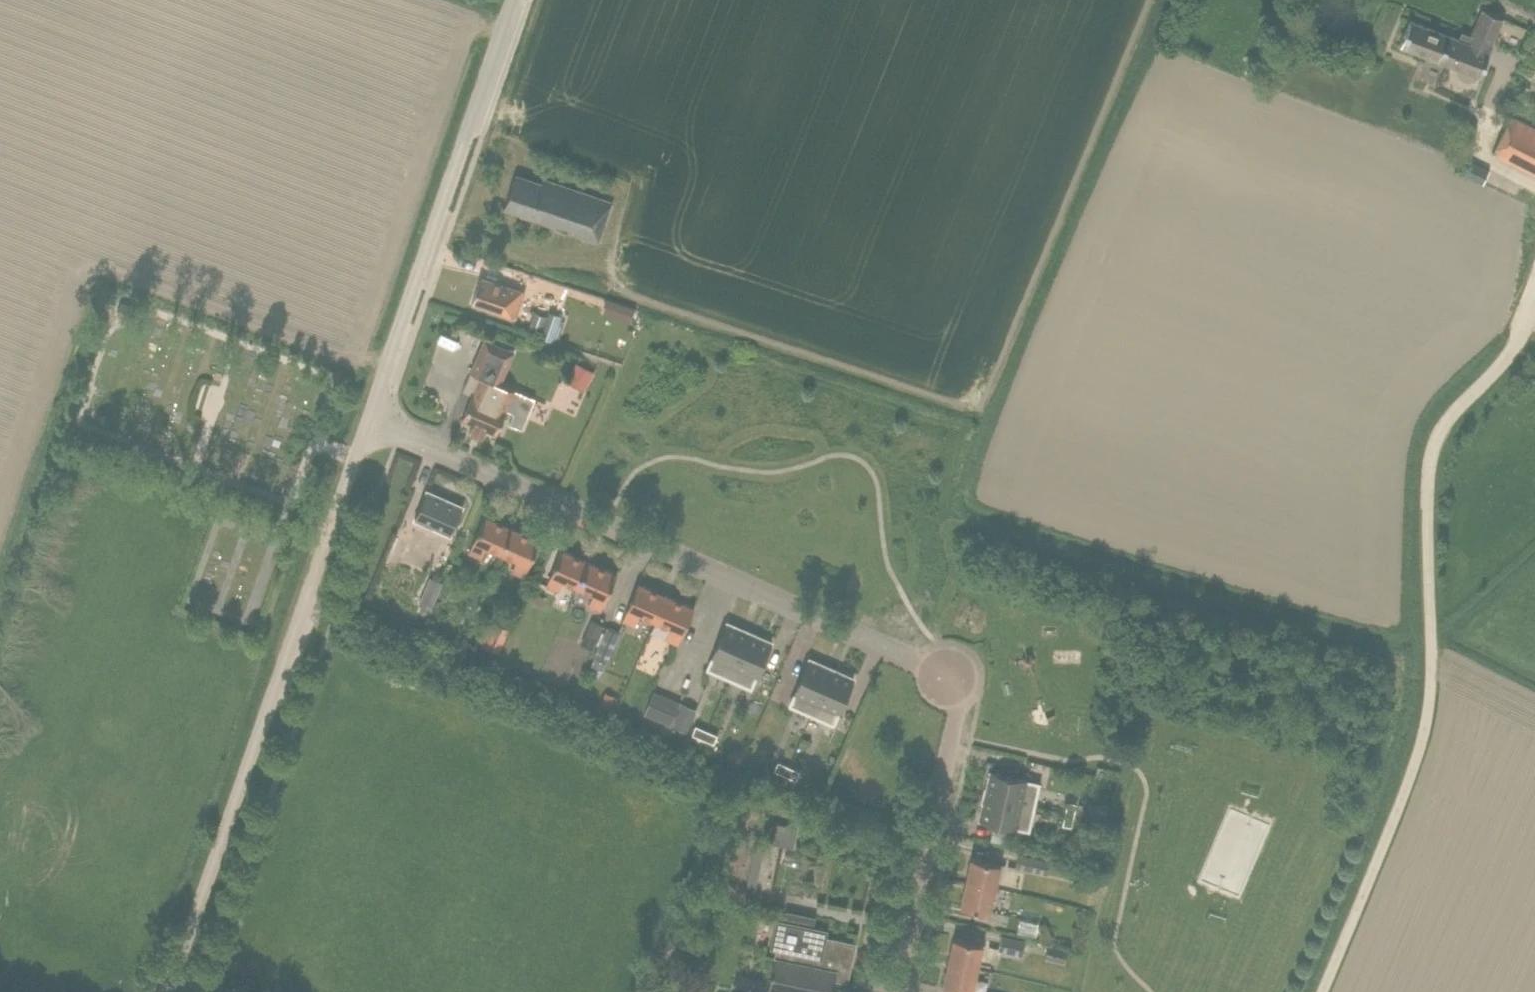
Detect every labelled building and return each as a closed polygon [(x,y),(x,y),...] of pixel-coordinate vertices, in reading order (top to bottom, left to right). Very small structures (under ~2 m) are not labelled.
[(1490,45),(1502,18),(1482,9),(1470,35),(1461,31),(1458,39),(1409,20),(1399,45),(1479,76),(1491,46),(1490,45)] [(1510,117),(1493,153),(1534,174),(1534,129),(1510,117)] [(1458,171),(1483,184),(1489,170),(1465,157),(1458,171)] [(598,241),(612,202),(543,178),(540,184),(515,176),(505,205),(522,211),(521,215),(598,241)] [(515,318),(524,292),(480,277),(471,303),(515,318)] [(132,319),(136,308),(121,302),(117,313),(132,319)] [(633,313),(634,309),(635,307),(622,303),(617,317),(630,321),(633,313)] [(553,342),(561,316),(548,311),(546,315),(533,311),(527,331),(540,335),(539,337),(553,342)] [(496,433),(506,410),(512,413),(508,424),(520,429),(533,399),(514,391),(515,390),(500,383),(515,350),(484,336),(469,370),(471,370),(463,390),(472,394),(462,418),(475,424),(471,433),(481,437),(485,428),(496,433)] [(575,362),(565,381),(583,390),(593,372),(575,362)] [(450,534),(463,506),(427,490),(414,518),(450,534)] [(486,546),(501,552),(512,527),(484,515),(468,551),(481,557),(486,546)] [(540,539),(512,527),(501,552),(516,559),(511,570),(524,576),(540,539)] [(399,568),(403,558),(430,568),(441,538),(414,528),(410,541),(395,535),(384,563),(399,568)] [(563,580),(578,586),(589,561),(561,549),(545,585),(558,591),(563,580)] [(589,561),(578,586),(593,593),(588,604),(600,609),(617,573),(589,561)] [(441,583),(429,578),(417,605),(430,611),(441,583)] [(640,613),(655,620),(666,595),(638,583),(622,619),(635,625),(640,613)] [(543,596),(536,593),(533,601),(540,604),(543,596)] [(693,607),(666,595),(655,620),(670,627),(665,638),(677,643),(693,607)] [(597,637),(603,625),(591,619),(585,632),(597,637)] [(749,631),(727,622),(707,668),(729,677),(749,631)] [(606,625),(598,646),(590,666),(604,671),(619,631),(606,625)] [(749,631),(729,677),(751,687),(771,641),(749,631)] [(790,704),(811,714),(832,668),(810,658),(790,704)] [(832,668),(811,714),(833,723),(853,677),(832,668)] [(680,702),(665,696),(653,691),(644,713),(671,724),(672,720),(680,702)] [(618,697),(606,692),(601,702),(613,708),(618,697)] [(697,709),(682,702),(672,725),(687,731),(697,709)] [(692,734),(702,738),(706,729),(695,725),(692,734)] [(717,734),(706,729),(702,738),(713,743),(717,734)] [(785,775),(789,765),(778,760),(774,770),(785,775)] [(789,765),(785,775),(796,779),(800,770),(789,765)] [(982,794),(1032,805),(1037,782),(987,771),(982,794)] [(1027,829),(1032,805),(982,794),(977,818),(1027,829)] [(1067,801),(1065,813),(1074,815),(1077,803),(1067,801)] [(1072,827),(1074,815),(1065,813),(1062,825),(1072,827)] [(797,827),(773,822),(769,840),(793,846),(797,827)] [(1015,867),(1039,872),(1047,874),(1050,862),(1018,855),(1015,867)] [(971,857),(966,881),(995,887),(1000,863),(971,857)] [(990,911),(995,887),(966,881),(960,905),(990,911)] [(855,943),(825,937),(827,930),(812,926),(813,922),(809,917),(795,913),(789,918),(788,922),(775,919),(768,947),(775,949),(767,989),(781,991),(831,991),(834,979),(847,982),(855,943)] [(1021,955),(1025,941),(1001,935),(998,949),(1021,955)] [(953,937),(948,961),(977,967),(983,943),(953,937)] [(1064,963),(1067,951),(1048,946),(1045,958),(1064,963)] [(972,991),(977,967),(948,961),(943,985),(972,991)]
